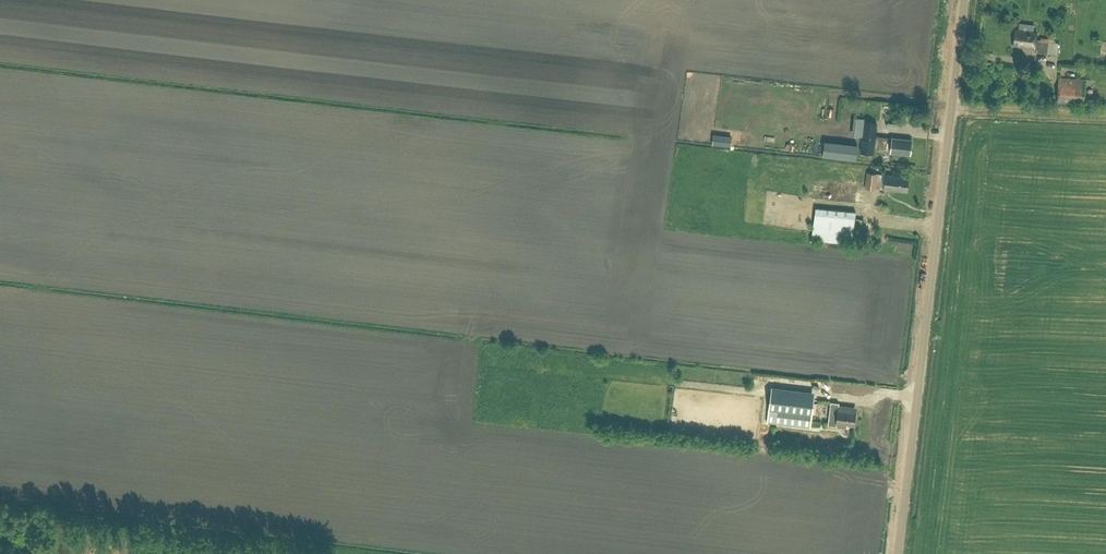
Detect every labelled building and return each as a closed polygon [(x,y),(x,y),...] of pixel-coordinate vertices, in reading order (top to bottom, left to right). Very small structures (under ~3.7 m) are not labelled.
[(1047,54),(1048,43),(1040,42),(1040,41),(1035,41),(1036,32),(1014,30),(1013,47),(1039,49),(1039,53),(1047,54)] [(1060,50),(1060,39),(1051,39),(1051,50),(1060,50)] [(1083,105),(1085,79),(1059,78),(1056,103),(1083,105)] [(910,154),(912,140),(893,138),(893,137),(875,136),(877,123),(864,122),(861,152),(873,154),(874,150),(890,152),(910,154)] [(714,134),(713,143),(730,145),(731,136),(714,134)] [(907,191),(909,177),(887,174),(878,173),(867,173),(865,187),(875,189),(888,189),(907,191)] [(809,176),(801,180),(804,188),(812,185),(809,176)] [(811,240),(851,244),(855,212),(815,208),(811,240)] [(781,405),(781,400),(777,400),(777,394),(770,394),(771,405),(781,405)] [(814,398),(792,395),(789,425),(811,427),(813,415),(814,398)] [(855,424),(856,412),(851,411),(851,407),(839,405),(839,402),(831,401),(828,425),(836,426),(837,422),(855,424)]
